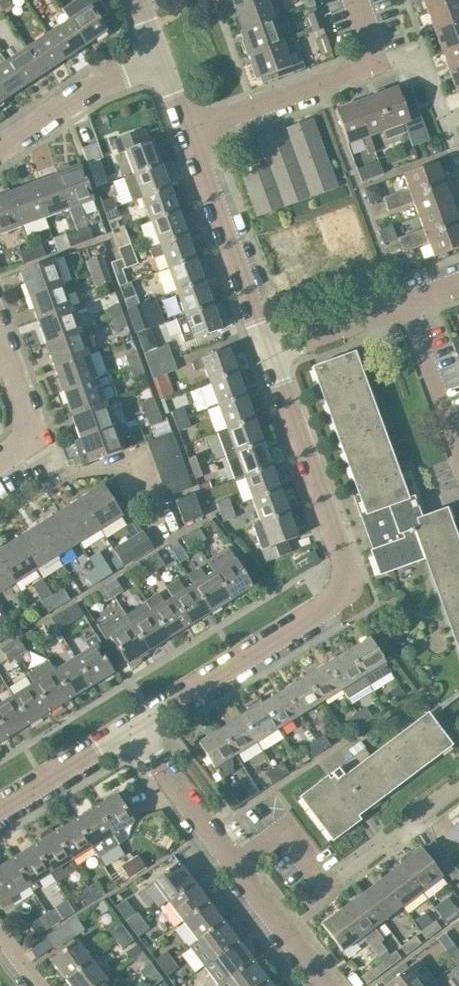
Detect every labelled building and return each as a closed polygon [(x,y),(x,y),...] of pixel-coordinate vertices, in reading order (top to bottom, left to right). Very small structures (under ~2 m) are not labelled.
[(0,1),(0,8),(4,14),(14,8),(9,0),(2,0),(0,1)] [(68,20),(85,45),(107,31),(99,18),(107,13),(99,0),(76,0),(62,10),(69,20),(68,20)] [(267,0),(254,0),(234,7),(242,31),(274,19),(267,0)] [(427,10),(456,0),(423,0),(427,10)] [(427,10),(434,31),(458,22),(458,0),(456,0),(427,10)] [(323,28),(317,11),(308,15),(314,31),(323,28)] [(274,19),(242,31),(245,39),(241,40),(247,55),(283,42),(274,19)] [(68,20),(47,34),(64,59),(85,45),(68,20)] [(434,31),(441,51),(458,44),(458,22),(434,31)] [(64,59),(47,34),(26,48),(43,73),(64,59)] [(332,51),(325,34),(316,38),(322,55),(332,51)] [(293,38),(283,42),(247,55),(247,56),(251,54),(254,62),(250,64),(255,79),(259,78),(261,83),(293,72),(285,52),(297,48),(293,38)] [(441,51),(449,72),(458,68),(458,44),(441,51)] [(43,73),(26,48),(5,62),(22,87),(43,73)] [(22,87),(5,62),(0,65),(0,98),(2,101),(22,87)] [(449,72),(456,93),(458,92),(458,68),(449,72)] [(369,136),(370,136),(404,123),(412,146),(429,140),(410,87),(399,91),(397,87),(357,102),(369,136)] [(375,153),(369,136),(357,102),(335,110),(348,144),(362,139),(369,156),(375,153)] [(337,187),(312,118),(258,138),(268,165),(242,175),(257,216),(337,187)] [(123,150),(132,175),(160,165),(150,139),(146,140),(142,128),(111,139),(116,152),(123,150)] [(100,159),(87,163),(96,187),(108,183),(100,159)] [(383,198),(386,205),(445,183),(437,162),(403,175),(408,189),(383,198)] [(68,164),(55,169),(57,175),(70,209),(94,200),(81,166),(70,170),(68,164)] [(136,201),(141,199),(140,199),(168,189),(160,165),(132,175),(123,178),(132,203),(136,201)] [(57,175),(33,183),(45,217),(70,209),(57,175)] [(33,183),(10,192),(22,226),(45,217),(33,183)] [(388,212),(414,203),(418,215),(453,203),(445,183),(386,205),(388,212)] [(378,185),(365,189),(369,203),(382,198),(378,185)] [(22,226),(10,192),(8,188),(0,191),(0,234),(22,226)] [(177,212),(168,189),(140,199),(141,199),(149,222),(177,212)] [(113,197),(101,201),(105,211),(117,207),(113,197)] [(400,245),(458,223),(458,220),(453,203),(418,215),(423,229),(398,238),(400,245)] [(117,207),(105,211),(108,221),(119,217),(121,216),(119,211),(117,207)] [(185,235),(177,212),(149,222),(157,245),(185,235)] [(428,243),(433,256),(458,247),(458,223),(400,245),(403,252),(428,243)] [(89,227),(77,231),(82,242),(93,238),(89,227)] [(82,242),(77,231),(66,234),(71,247),(82,242)] [(161,256),(166,269),(194,259),(185,235),(157,245),(149,248),(153,259),(161,256)] [(41,244),(30,248),(34,260),(46,255),(41,244)] [(118,248),(122,258),(134,254),(130,244),(118,248)] [(34,260),(30,248),(18,252),(23,264),(34,260)] [(134,254),(122,258),(125,268),(137,263),(134,254)] [(84,261),(89,274),(106,267),(102,255),(84,261)] [(63,256),(20,271),(29,296),(62,283),(69,281),(66,272),(67,268),(63,256)] [(202,283),(194,259),(166,269),(175,293),(202,283)] [(106,267),(89,274),(93,286),(111,280),(106,267)] [(71,307),(62,283),(29,296),(37,320),(71,307)] [(211,306),(202,283),(175,293),(183,316),(211,306)] [(124,299),(128,310),(140,305),(136,295),(124,299)] [(111,320),(123,315),(119,303),(106,308),(111,320)] [(143,314),(140,305),(128,310),(136,333),(152,327),(146,313),(143,314)] [(175,319),(183,341),(219,328),(211,306),(183,316),(175,319)] [(80,331),(71,307),(37,320),(46,344),(80,331)] [(127,326),(123,315),(111,320),(115,331),(127,326)] [(88,355),(80,331),(46,344),(54,367),(88,355)] [(149,367),(173,358),(168,344),(144,353),(149,367)] [(201,359),(192,363),(195,371),(204,368),(209,382),(237,372),(228,348),(201,358),(201,359)] [(124,355),(128,366),(140,362),(136,350),(124,355)] [(350,353),(312,367),(356,489),(351,491),(372,549),(370,550),(379,575),(429,556),(458,639),(458,543),(446,508),(427,515),(411,469),(394,475),(350,353)] [(54,367),(63,391),(97,378),(88,355),(54,367)] [(177,369),(173,358),(149,367),(153,378),(177,369)] [(140,362),(128,366),(133,378),(145,373),(140,362)] [(237,372),(209,382),(218,406),(246,396),(242,386),(246,385),(247,382),(243,369),(237,372)] [(105,402),(97,378),(63,391),(71,415),(105,402)] [(246,396),(218,406),(227,429),(227,430),(254,419),(246,396)] [(141,402),(145,413),(158,409),(154,398),(141,402)] [(119,423),(116,415),(111,417),(105,402),(71,415),(80,438),(113,425),(119,423)] [(171,411),(175,422),(187,417),(183,407),(171,411)] [(158,409),(145,413),(150,425),(162,420),(158,409)] [(187,417),(175,422),(178,431),(190,427),(187,417)] [(227,429),(217,433),(225,456),(263,443),(260,433),(263,432),(264,429),(260,417),(254,419),(227,430),(227,429)] [(113,425),(80,438),(74,440),(79,452),(84,450),(88,462),(122,450),(114,426),(113,425)] [(151,452),(176,443),(172,431),(147,441),(151,452)] [(180,454),(176,443),(151,452),(155,463),(180,454)] [(263,443),(225,456),(234,480),(244,476),(244,477),(272,466),(263,443)] [(184,465),(180,454),(155,463),(159,474),(184,465)] [(192,469),(204,464),(201,454),(189,458),(192,469)] [(208,475),(204,464),(192,469),(196,479),(208,475)] [(188,476),(184,465),(159,474),(163,485),(188,476)] [(272,466),(244,477),(252,500),(280,490),(272,466)] [(192,487),(188,476),(163,485),(167,496),(192,487)] [(100,529),(122,515),(103,484),(81,498),(100,529)] [(280,490),(252,500),(261,524),(289,513),(280,490)] [(194,494),(175,501),(183,524),(202,517),(194,494)] [(220,512),(232,508),(229,497),(216,502),(220,512)] [(79,542),(100,529),(81,498),(60,511),(79,542)] [(236,517),(232,508),(220,512),(223,521),(236,517)] [(57,555),(79,542),(60,511),(38,525),(57,555)] [(261,524),(253,527),(261,550),(266,562),(291,553),(286,541),(297,537),(289,513),(261,524)] [(36,569),(57,555),(38,525),(17,538),(36,569)] [(189,532),(197,544),(206,538),(198,526),(189,532)] [(124,566),(152,548),(142,532),(114,550),(124,566)] [(189,550),(197,544),(189,532),(181,538),(189,550)] [(36,569),(17,538),(0,549),(0,558),(15,582),(36,569)] [(207,560),(213,572),(214,571),(231,599),(252,586),(248,579),(235,558),(228,547),(207,560)] [(148,558),(156,570),(164,564),(157,552),(148,558)] [(15,582),(0,558),(0,591),(15,582)] [(147,575),(156,570),(148,558),(140,563),(147,575)] [(106,561),(95,568),(102,579),(113,572),(106,561)] [(187,575),(193,584),(193,585),(209,612),(231,599),(214,571),(213,572),(206,576),(200,567),(187,575)] [(102,579),(95,568),(85,574),(91,586),(102,579)] [(107,583),(115,596),(124,591),(116,578),(107,583)] [(166,587),(172,597),(189,624),(209,612),(193,585),(185,590),(178,579),(166,587)] [(106,602),(115,596),(107,583),(97,589),(106,602)] [(36,591),(49,612),(60,605),(53,594),(51,596),(45,585),(36,591)] [(63,588),(53,594),(60,605),(70,599),(63,588)] [(146,600),(152,610),(151,610),(168,638),(189,624),(172,597),(164,602),(158,593),(146,600)] [(148,650),(131,623),(123,609),(98,624),(97,625),(106,640),(107,639),(110,637),(130,669),(141,662),(142,657),(140,655),(148,650)] [(148,650),(168,638),(151,610),(131,623),(148,650)] [(59,612),(51,617),(58,630),(67,625),(59,612)] [(58,630),(51,617),(42,623),(49,635),(58,630)] [(75,657),(92,685),(113,672),(97,645),(101,642),(96,634),(84,641),(89,648),(75,657)] [(391,672),(385,662),(369,637),(347,650),(369,686),(391,672)] [(9,643),(17,656),(26,651),(18,638),(9,643)] [(17,656),(9,643),(0,648),(0,649),(8,662),(17,656)] [(348,699),(369,686),(347,650),(327,663),(342,688),(341,688),(348,699)] [(92,685),(75,657),(54,670),(71,697),(92,685)] [(27,674),(32,683),(33,682),(50,710),(71,697),(54,670),(48,660),(27,674)] [(342,688),(327,663),(305,676),(321,701),(341,688),(342,688)] [(284,689),(299,715),(321,701),(305,676),(284,689)] [(29,724),(50,710),(33,682),(32,683),(12,696),(29,724)] [(398,685),(389,691),(396,701),(405,695),(398,685)] [(284,689),(262,703),(277,728),(299,715),(284,689)] [(29,724),(12,696),(0,703),(0,722),(8,736),(29,724)] [(249,711),(241,716),(256,741),(277,728),(262,703),(259,698),(246,706),(249,711)] [(365,707),(357,712),(363,723),(372,717),(365,707)] [(363,723),(357,712),(348,718),(355,729),(363,723)] [(235,754),(256,741),(241,716),(220,729),(235,754)] [(339,785),(333,777),(329,779),(327,776),(299,796),(332,840),(360,819),(357,816),(452,745),(431,717),(373,760),(365,749),(341,766),(349,778),(339,785)] [(8,736),(0,722),(0,741),(8,736)] [(232,756),(235,754),(220,729),(198,743),(213,768),(214,768),(221,779),(233,771),(232,756)] [(315,740),(321,751),(331,745),(324,734),(315,740)] [(313,756),(321,751),(315,740),(306,745),(313,756)] [(273,768),(280,778),(289,772),(282,762),(273,768)] [(338,767),(331,773),(337,780),(343,774),(338,767)] [(272,784),(280,778),(273,768),(265,773),(272,784)] [(231,795),(238,806),(260,792),(252,781),(231,795)] [(117,793),(95,807),(113,835),(119,844),(129,838),(122,829),(134,821),(117,793)] [(92,847),(113,835),(95,807),(75,819),(92,847)] [(72,860),(92,847),(75,819),(54,832),(72,860)] [(41,840),(33,845),(51,873),(53,878),(56,883),(66,878),(60,867),(72,860),(54,832),(53,833),(52,830),(48,830),(40,834),(40,838),(41,840)] [(434,839),(433,839),(427,845),(438,859),(445,854),(434,839)] [(33,845),(12,858),(30,886),(33,891),(40,887),(36,882),(51,873),(33,845)] [(422,848),(414,854),(412,851),(409,850),(401,856),(401,859),(403,862),(401,864),(421,890),(442,875),(422,848)] [(138,855),(129,860),(137,874),(146,868),(138,855)] [(30,886),(12,858),(0,865),(0,907),(1,910),(13,903),(10,898),(30,886)] [(449,859),(442,865),(452,879),(458,873),(458,872),(449,859)] [(137,874),(129,860),(119,866),(128,880),(137,874)] [(179,862),(153,881),(168,900),(193,881),(179,862)] [(421,890),(401,864),(381,879),(401,906),(421,890)] [(401,906),(381,879),(361,894),(381,920),(401,906)] [(88,887),(96,899),(105,894),(97,881),(88,887)] [(193,881),(168,900),(183,920),(208,901),(193,881)] [(87,904),(96,899),(88,887),(80,892),(87,904)] [(378,957),(379,957),(386,951),(380,942),(382,940),(373,927),(381,920),(361,894),(342,908),(362,935),(378,957)] [(208,901),(183,920),(197,939),(223,920),(208,901)] [(446,924),(458,914),(458,911),(455,905),(440,916),(446,924)] [(47,913),(54,925),(63,919),(56,907),(47,913)] [(342,950),(362,935),(342,908),(322,924),(342,950)] [(132,928),(143,919),(137,912),(126,921),(132,928)] [(37,935),(54,925),(47,913),(29,924),(37,935)] [(150,928),(143,919),(132,928),(138,937),(150,928)] [(197,939),(188,946),(203,966),(237,939),(223,920),(197,939)] [(421,931),(426,939),(441,927),(435,920),(421,931)] [(54,950),(77,936),(69,922),(46,936),(54,950)] [(116,939),(127,931),(122,924),(110,932),(116,939)] [(134,940),(127,931),(116,939),(122,948),(134,940)] [(401,946),(407,954),(421,943),(415,935),(401,946)] [(91,947),(85,951),(76,939),(51,959),(65,977),(91,958),(92,960),(97,956),(91,947)] [(237,939),(203,966),(217,985),(252,959),(237,939)] [(142,951),(137,944),(127,952),(132,959),(142,951)] [(453,944),(446,950),(456,964),(458,962),(458,951),(453,944)] [(387,968),(401,957),(395,950),(381,961),(387,968)] [(161,967),(172,958),(167,951),(155,959),(161,967)] [(106,978),(92,960),(91,958),(65,977),(71,985),(95,985),(106,978)] [(179,967),(172,958),(161,967),(168,975),(179,967)] [(217,985),(218,985),(258,985),(267,979),(252,959),(217,985)] [(150,962),(139,971),(145,979),(156,970),(150,962)] [(362,976),(367,984),(381,973),(375,965),(362,976)] [(384,985),(426,985),(411,965),(384,985)] [(145,979),(150,985),(153,985),(163,979),(156,970),(145,979)]
